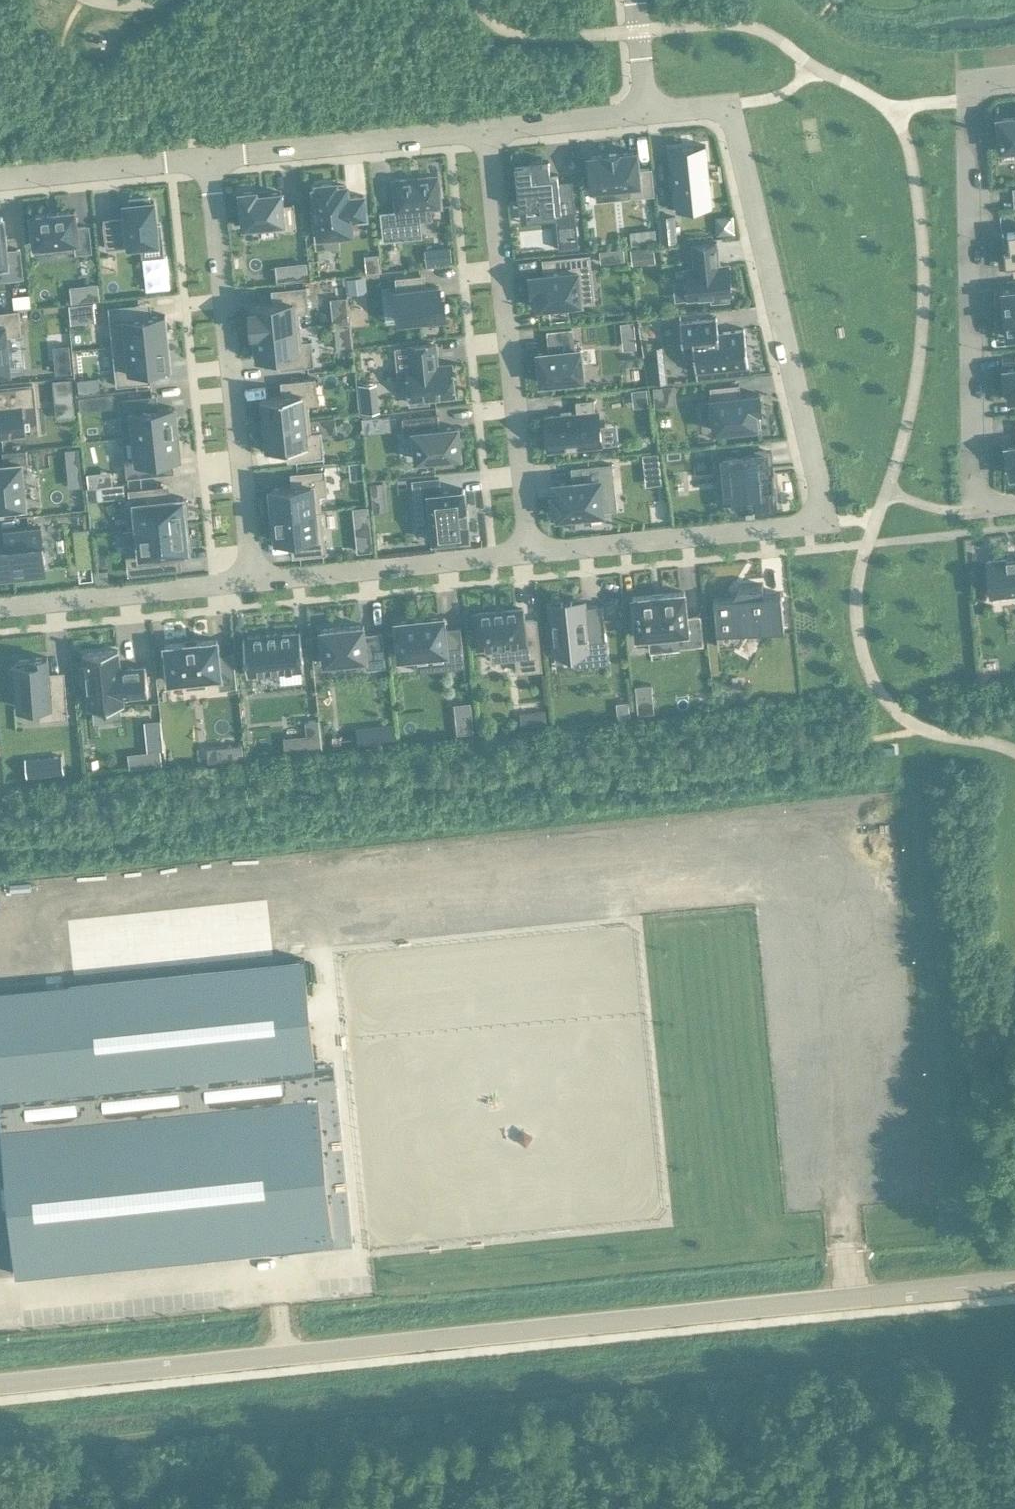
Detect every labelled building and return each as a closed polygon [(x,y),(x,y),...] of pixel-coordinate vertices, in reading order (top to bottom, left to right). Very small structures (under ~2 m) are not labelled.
[(998,120),(1000,149),(1014,148),(1014,118),(998,120)] [(669,149),(675,211),(711,207),(705,145),(669,149)] [(591,183),(591,189),(627,186),(629,198),(654,195),(651,168),(638,170),(636,152),(619,154),(605,155),(605,156),(588,157),(589,163),(586,164),(588,183),(591,183)] [(514,166),(518,208),(539,206),(540,214),(559,212),(560,220),(575,218),(571,181),(557,182),(557,175),(549,175),(548,162),(542,163),(541,158),(529,159),(529,164),(514,166)] [(440,207),(437,177),(392,181),(395,211),(379,213),(382,241),(400,240),(398,223),(430,220),(429,208),(440,207)] [(314,232),(318,231),(318,235),(350,232),(349,217),(365,216),(363,196),(347,197),(345,186),(335,187),(335,183),(317,185),(317,189),(314,189),(316,215),(312,216),(314,232)] [(241,211),(243,226),(281,222),(282,231),(296,229),(293,204),(281,205),(280,193),(255,195),(255,191),(240,193),(240,197),(236,197),(237,211),(241,211)] [(155,226),(153,202),(149,202),(149,198),(127,200),(128,204),(124,205),(125,220),(102,222),(105,249),(157,244),(157,240),(160,239),(159,226),(155,226)] [(34,245),(74,241),(76,253),(90,252),(87,227),(75,228),(73,212),(31,216),(34,245)] [(0,218),(0,280),(21,278),(19,250),(5,251),(1,217),(0,218)] [(675,217),(657,219),(659,244),(677,242),(675,217)] [(1001,234),(1004,266),(1012,265),(1014,265),(1014,228),(1014,232),(1007,233),(1007,235),(1003,236),(1003,234),(1001,234)] [(694,268),(684,269),(687,300),(710,297),(711,302),(728,300),(728,295),(731,295),(728,265),(718,266),(716,243),(691,245),(694,268)] [(449,247),(424,250),(426,268),(436,267),(435,263),(451,261),(449,247)] [(639,249),(630,250),(632,265),(641,264),(639,249)] [(617,250),(598,252),(600,263),(618,262),(617,250)] [(378,254),(364,255),(366,273),(379,272),(378,254)] [(534,308),(581,303),(578,278),(590,277),(588,256),(547,260),(549,271),(546,274),(529,276),(531,292),(532,292),(534,308)] [(305,262),(295,263),(297,279),(307,278),(305,262)] [(420,275),(394,278),(396,292),(395,292),(398,321),(445,317),(443,298),(440,299),(439,287),(425,289),(421,286),(420,275)] [(364,277),(345,279),(347,294),(366,292),(364,277)] [(97,283),(85,285),(87,301),(99,300),(97,283)] [(249,311),(251,333),(300,328),(298,313),(308,313),(305,287),(278,290),(279,304),(251,306),(252,311),(249,311)] [(1002,292),(1007,338),(1014,337),(1014,291),(1002,292)] [(29,295),(12,296),(13,309),(30,307),(29,295)] [(79,304),(69,305),(70,324),(80,323),(79,304)] [(111,347),(167,341),(164,315),(136,318),(135,304),(107,307),(111,347)] [(9,372),(5,337),(20,335),(18,310),(0,312),(0,373),(9,372)] [(716,319),(679,323),(682,351),(693,350),(695,372),(747,366),(743,330),(717,333),(716,319)] [(633,322),(620,323),(621,335),(634,334),(633,322)] [(301,342),(300,328),(251,333),(254,333),(255,342),(252,342),(253,358),(284,355),(286,369),(313,366),(311,341),(301,342)] [(537,354),(540,383),(582,379),(579,349),(573,350),(571,330),(547,332),(548,346),(552,346),(552,352),(537,354)] [(167,341),(111,347),(115,386),(143,384),(142,370),(169,367),(167,341)] [(450,365),(434,367),(434,359),(435,359),(434,344),(410,347),(412,369),(407,370),(411,404),(426,403),(426,398),(453,395),(450,365)] [(70,364),(55,366),(56,375),(71,373),(70,364)] [(1003,370),(1005,389),(1008,389),(1009,400),(1014,399),(1014,369),(1003,370)] [(70,379),(52,380),(54,398),(72,396),(70,379)] [(263,424),(309,419),(308,405),(317,404),(315,379),(287,381),(288,395),(261,398),(263,424)] [(709,387),(714,431),(732,429),(733,434),(754,432),(754,427),(760,426),(759,411),(760,411),(758,394),(740,396),(738,384),(709,387)] [(23,434),(21,406),(34,405),(32,385),(0,388),(0,437),(23,434)] [(118,399),(122,438),(176,433),(174,408),(153,410),(151,395),(118,399)] [(377,400),(359,402),(361,414),(379,412),(377,400)] [(598,412),(594,412),(593,400),(575,402),(576,414),(544,417),(547,452),(601,446),(598,412)] [(413,433),(415,460),(460,455),(457,428),(439,429),(437,414),(401,418),(403,434),(413,433)] [(371,417),(361,418),(362,433),(372,432),(371,417)] [(309,419),(263,424),(265,443),(263,444),(264,453),(272,452),(272,449),(294,447),(295,461),(323,458),(320,433),(310,434),(309,419)] [(179,457),(176,433),(122,438),(126,478),(159,474),(158,459),(179,457)] [(1004,448),(1006,464),(1010,464),(1011,475),(1014,475),(1014,447),(1004,448)] [(77,448),(64,450),(66,469),(79,467),(77,448)] [(0,465),(0,510),(25,507),(21,464),(27,464),(26,450),(2,453),(3,464),(0,465)] [(745,509),(746,511),(754,510),(754,509),(774,507),(772,489),(774,489),(772,473),(767,474),(765,451),(717,456),(719,472),(723,471),(726,494),(732,493),(734,510),(745,509)] [(657,453),(642,455),(643,465),(658,464),(657,453)] [(558,514),(558,517),(561,516),(561,520),(581,518),(581,514),(602,512),(600,497),(606,496),(605,481),(612,481),(611,465),(581,468),(582,482),(555,485),(556,497),(552,498),(554,514),(558,514)] [(272,511),(273,515),(321,510),(319,496),(326,495),(324,470),(296,473),(298,486),(270,489),(271,497),(267,498),(268,511),(272,511)] [(429,506),(432,541),(468,538),(463,490),(439,493),(438,479),(412,481),(415,507),(429,506)] [(382,482),(370,484),(371,498),(384,497),(382,482)] [(123,483),(107,485),(109,499),(125,497),(123,483)] [(128,490),(132,530),(185,524),(184,515),(188,514),(186,500),(183,501),(183,498),(165,500),(164,486),(128,490)] [(325,555),(321,510),(273,515),(273,520),(269,520),(271,534),(274,533),(275,541),(297,539),(299,557),(325,555)] [(187,536),(185,524),(132,530),(136,573),(176,569),(174,554),(188,552),(188,550),(191,549),(190,535),(187,536)] [(6,546),(0,547),(0,576),(45,571),(40,527),(4,531),(6,546)] [(73,530),(77,569),(92,567),(87,528),(73,530)] [(371,537),(355,539),(356,553),(372,551),(371,537)] [(990,597),(1014,595),(1014,559),(986,562),(990,597)] [(737,587),(731,598),(713,600),(717,647),(737,645),(746,631),(784,627),(780,593),(763,595),(762,585),(737,587)] [(677,648),(702,645),(699,617),(686,619),(684,593),(632,598),(636,638),(676,634),(677,648)] [(549,607),(550,621),(544,622),(546,645),(553,644),(554,657),(575,655),(576,667),(607,664),(602,605),(580,607),(580,603),(549,607)] [(517,672),(541,670),(535,620),(523,621),(521,609),(474,614),(478,648),(514,645),(517,672)] [(459,628),(444,629),(442,617),(395,622),(398,658),(445,653),(445,661),(463,660),(459,628)] [(321,630),(324,663),(366,659),(367,668),(385,666),(382,634),(365,635),(364,625),(321,630)] [(246,676),(303,670),(299,632),(242,638),(246,676)] [(218,656),(216,641),(164,646),(168,682),(186,680),(186,687),(204,685),(203,678),(218,677),(219,688),(235,687),(231,655),(218,656)] [(88,710),(123,706),(122,698),(148,696),(145,667),(127,669),(127,671),(119,671),(117,651),(82,654),(84,667),(80,667),(82,685),(86,685),(88,710)] [(42,722),(69,719),(65,686),(49,688),(47,659),(46,658),(30,660),(30,661),(15,662),(15,669),(11,670),(13,691),(18,690),(19,709),(40,707),(42,722)] [(650,685),(634,687),(638,715),(653,713),(650,685)] [(628,703),(615,704),(616,718),(629,717),(628,703)] [(544,711),(532,712),(534,729),(546,727),(544,711)] [(282,738),(284,754),(321,751),(318,720),(304,721),(305,736),(282,738)] [(472,721),(455,723),(456,735),(473,733),(472,721)] [(393,724),(381,726),(383,744),(395,743),(393,724)] [(242,745),(226,747),(227,760),(243,759),(242,745)] [(159,751),(143,753),(145,766),(161,765),(159,751)] [(61,756),(49,757),(50,775),(62,773),(61,756)] [(15,1275),(243,1252),(269,1249),(327,1243),(332,1243),(323,1160),(316,1091),(315,1077),(313,1062),(308,1010),(307,998),(303,961),(303,959),(122,978),(109,979),(97,980),(0,990),(0,1127),(6,1190),(8,1201),(9,1212),(15,1275)] [(325,1061),(313,1062),(315,1077),(316,1091),(324,1090),(328,1090),(337,1089),(334,1060),(325,1061)]
